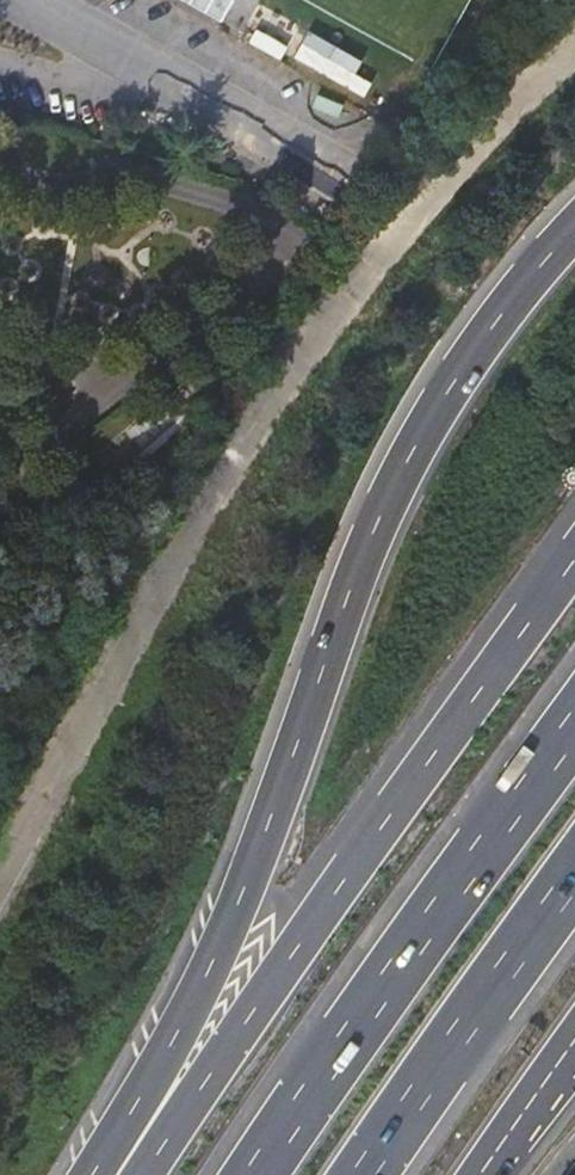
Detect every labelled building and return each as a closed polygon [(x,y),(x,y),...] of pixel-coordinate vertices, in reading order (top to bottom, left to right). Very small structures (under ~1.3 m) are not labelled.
[(221,22),(233,0),(181,0),(221,22)] [(311,29),(298,52),(350,82),(363,58),(311,29)]
